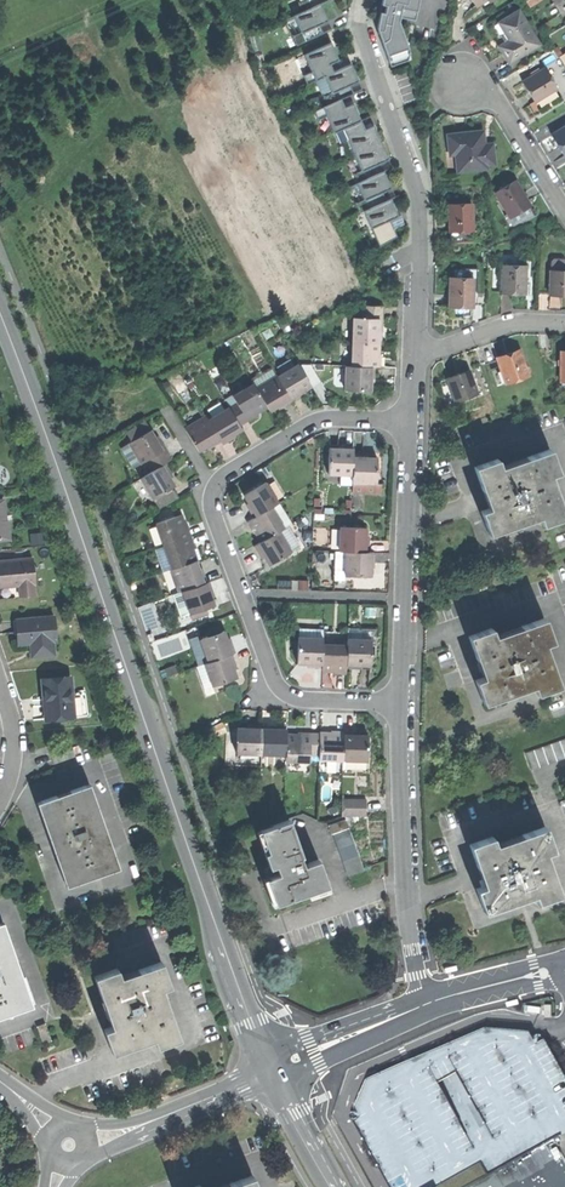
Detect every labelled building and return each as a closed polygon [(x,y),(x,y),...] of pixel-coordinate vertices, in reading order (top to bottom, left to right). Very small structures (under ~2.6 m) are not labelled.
[(306,0),(298,4),(301,12),(293,16),(300,33),(292,37),(296,46),(332,31),(331,30),(323,33),(319,26),(336,18),(329,2),(333,0),(329,0),(328,0),(306,0)] [(389,61),(411,54),(400,21),(400,18),(416,21),(420,0),(383,0),(382,5),(387,6),(385,14),(383,27),(378,28),(377,28),(389,61)] [(499,46),(509,63),(540,46),(519,10),(499,22),(506,34),(510,40),(506,43),(499,46)] [(331,43),(304,56),(311,73),(302,75),(307,85),(324,78),(331,93),(323,97),(326,106),(314,112),(318,121),(326,118),(339,143),(347,139),(362,171),(352,175),(364,201),(355,204),(360,214),(363,212),(375,238),(383,234),(386,242),(396,237),(389,221),(398,217),(391,199),(386,201),(383,193),(392,189),(380,164),(389,160),(373,126),(365,130),(354,104),(345,108),(341,100),(354,95),(350,86),(359,82),(351,64),(333,72),(330,65),(339,61),(331,43)] [(528,93),(533,102),(555,88),(543,69),(522,83),(528,93)] [(408,70),(398,74),(408,102),(418,98),(408,70)] [(564,155),(564,128),(553,135),(560,147),(564,155)] [(455,154),(458,173),(488,168),(487,164),(496,163),(494,148),(485,150),(484,145),(482,129),(446,135),(448,147),(454,146),(455,154)] [(494,192),(507,215),(509,214),(528,203),(521,191),(515,180),(494,192)] [(533,212),(528,203),(509,214),(514,222),(533,212)] [(472,204),(449,205),(450,219),(450,232),(473,231),(472,204)] [(473,241),(473,231),(450,232),(450,242),(473,241)] [(550,271),(564,271),(564,260),(550,259),(550,271)] [(503,265),(502,294),(513,294),(525,294),(525,265),(503,265)] [(455,268),(454,277),(473,278),(473,293),(477,293),(478,269),(455,268)] [(564,295),(564,271),(550,271),(550,295),(564,295)] [(450,277),(449,307),(458,308),(472,308),(473,293),(473,278),(454,277),(450,277)] [(352,318),(351,343),(377,343),(381,343),(381,331),(378,331),(378,327),(378,319),(352,318)] [(377,351),(377,343),(351,343),(351,367),(375,368),(380,368),(380,355),(377,355),(377,351)] [(506,384),(529,376),(521,353),(508,357),(498,361),(506,384)] [(297,364),(276,376),(291,401),(300,396),(304,394),(302,391),(310,386),(297,364)] [(374,381),(375,368),(351,367),(345,367),(344,391),(371,392),(371,385),(371,381),(374,381)] [(455,402),(477,395),(469,371),(457,374),(447,378),(455,402)] [(276,376),(255,389),(265,406),(268,412),(278,406),(280,408),(285,405),(291,401),(276,376)] [(235,403),(227,408),(238,426),(249,419),(257,415),(255,412),(265,406),(255,389),(252,384),(231,396),(235,403)] [(227,408),(206,420),(220,443),(222,446),(234,439),(231,436),(235,434),(241,430),(238,426),(227,408)] [(184,429),(198,452),(203,449),(207,446),(210,449),(220,443),(206,420),(204,417),(184,429)] [(146,460),(153,471),(164,464),(171,460),(165,450),(159,439),(156,440),(149,430),(128,442),(130,445),(139,461),(141,464),(146,460)] [(130,466),(139,461),(130,445),(121,451),(130,466)] [(328,474),(351,475),(351,455),(352,446),(340,446),(340,449),(335,449),(328,449),(328,474)] [(481,512),(488,533),(539,515),(542,525),(564,517),(556,494),(552,495),(546,477),(558,473),(550,450),(527,457),(529,461),(500,471),(497,459),(473,467),(481,490),(486,489),(489,499),(492,508),(481,512)] [(365,455),(351,455),(351,475),(351,483),(376,484),(377,459),(370,459),(365,459),(365,455)] [(153,471),(139,479),(152,501),(170,490),(175,487),(171,481),(168,476),(171,475),(164,464),(153,471)] [(270,507),(278,502),(265,482),(243,495),(249,505),(246,507),(248,511),(252,517),(270,507)] [(175,498),(170,490),(152,501),(157,508),(175,498)] [(0,502),(0,541),(10,540),(8,522),(6,522),(4,502),(0,502)] [(290,523),(278,502),(270,507),(283,528),(290,523)] [(283,528),(270,507),(252,517),(245,522),(251,532),(254,531),(257,535),(260,541),(277,531),(283,528)] [(156,524),(163,546),(191,537),(187,525),(184,526),(182,522),(180,515),(156,524)] [(345,552),(368,553),(369,540),(365,540),(365,535),(365,528),(340,527),(339,552),(345,552)] [(290,552),(277,531),(260,541),(252,546),(259,557),(262,555),(265,559),(268,565),(290,552)] [(163,546),(171,570),(196,561),(192,550),(195,549),(193,544),(191,537),(163,546)] [(163,573),(171,570),(163,546),(155,549),(163,573)] [(197,548),(195,549),(192,550),(196,561),(201,560),(197,548)] [(344,583),(344,577),(345,552),(339,552),(335,552),(334,582),(344,583)] [(375,553),(368,553),(345,552),(344,577),(371,578),(371,571),(371,567),(374,567),(375,553)] [(18,597),(35,595),(31,559),(0,562),(0,588),(17,586),(18,597)] [(171,570),(179,593),(181,592),(207,583),(203,571),(200,572),(199,568),(196,561),(171,570)] [(181,592),(189,616),(213,607),(211,600),(210,596),(212,595),(208,583),(207,583),(181,592)] [(179,619),(189,616),(181,592),(179,593),(171,595),(179,619)] [(18,634),(19,646),(31,645),(33,658),(55,656),(54,642),(58,642),(56,617),(17,621),(18,634)] [(476,682),(484,705),(507,697),(506,692),(533,683),(537,695),(560,687),(552,664),(548,666),(541,647),(554,643),(545,619),(523,627),(525,633),(497,642),(493,630),(470,638),(478,660),(481,659),(484,669),(487,678),(476,682)] [(299,628),(298,637),(323,638),(323,629),(299,628)] [(199,640),(207,663),(231,655),(235,653),(231,641),(227,643),(225,639),(223,631),(199,640)] [(159,659),(186,650),(180,633),(153,642),(159,659)] [(207,663),(199,640),(198,636),(189,639),(198,666),(204,664),(207,663)] [(323,638),(298,637),(297,663),(305,664),(309,664),(309,667),(322,667),(323,644),(323,638)] [(347,639),(347,645),(346,668),(359,668),(359,665),(363,665),(370,666),(371,639),(347,639)] [(347,645),(323,644),(322,667),(322,670),(333,670),(333,673),(338,673),(346,673),(346,668),(347,645)] [(204,664),(212,687),(236,679),(234,673),(232,668),(235,667),(231,655),(207,663),(204,664)] [(46,700),(47,720),(75,717),(73,698),(71,677),(44,679),(46,700)] [(77,698),(73,698),(75,717),(89,716),(87,692),(77,693),(77,698)] [(237,754),(262,754),(262,726),(251,725),(250,728),(246,728),(238,728),(237,754)] [(262,754),(286,755),(286,736),(286,729),(279,729),(276,729),(276,726),(262,726),(262,754)] [(336,762),(343,762),(344,731),(331,731),(331,734),(326,734),(320,734),(320,757),(319,762),(327,762),(336,762)] [(357,732),(344,731),(343,762),(345,762),(366,763),(368,763),(369,736),(362,736),(357,735),(357,732)] [(310,756),(320,757),(320,734),(306,734),(298,734),(298,736),(286,736),(286,755),(286,762),(310,763),(310,756)] [(533,771),(564,760),(564,740),(527,754),(533,771)] [(336,774),(336,762),(327,762),(327,774),(336,774)] [(366,771),(366,763),(345,762),(345,771),(366,771)] [(54,838),(71,885),(86,880),(85,877),(99,872),(100,875),(116,869),(86,786),(71,791),(72,794),(58,799),(57,796),(41,801),(54,838)] [(341,818),(367,818),(367,801),(341,801),(341,818)] [(311,891),(327,886),(318,859),(305,864),(289,820),(260,830),(276,874),(267,877),(276,904),(311,891)] [(328,826),(331,834),(334,833),(349,828),(346,820),(328,826)] [(478,890),(486,912),(509,904),(508,900),(519,896),(535,890),(539,902),(562,894),(554,871),(549,873),(542,855),(555,850),(547,827),(524,835),(525,840),(498,849),(494,837),(471,845),(479,868),(483,867),(490,886),(478,890)] [(354,844),(349,828),(334,833),(340,849),(354,844)] [(365,871),(359,855),(344,861),(350,877),(365,871)] [(5,1012),(12,1009),(13,1012),(29,1006),(0,924),(0,1013),(5,1012)] [(158,1046),(181,1038),(172,1015),(169,1017),(159,989),(171,985),(163,962),(140,970),(142,973),(123,980),(119,968),(96,976),(104,999),(108,998),(118,1025),(106,1030),(114,1053),(137,1045),(135,1041),(144,1038),(154,1034),(158,1046)] [(521,1001),(520,998),(508,1001),(509,1006),(518,1004),(522,1003),(521,1001)] [(30,1024),(38,1046),(58,1040),(50,1017),(30,1024)] [(516,1163),(497,1173),(474,1186),(473,1186),(564,1186),(564,1136),(516,1163)] [(251,1175),(229,1183),(230,1186),(256,1186),(251,1175)]
